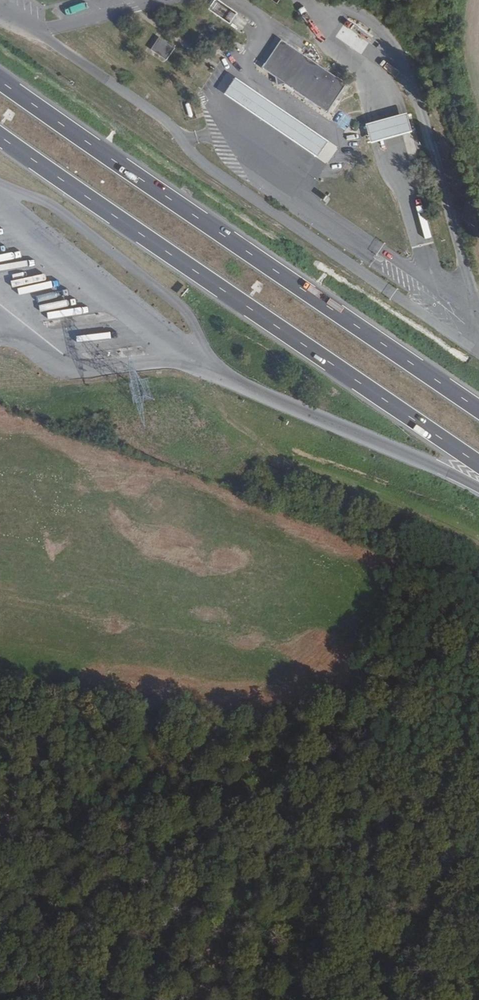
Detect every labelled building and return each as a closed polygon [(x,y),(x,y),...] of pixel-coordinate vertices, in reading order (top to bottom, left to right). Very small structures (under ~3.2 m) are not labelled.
[(210,10),(231,23),(239,12),(220,0),(216,0),(210,10)] [(382,37),(386,33),(362,10),(358,14),(382,37)] [(262,66),(328,111),(348,82),(282,37),(262,66)] [(163,60),(169,48),(154,38),(147,50),(163,60)] [(288,110),(237,76),(227,92),(278,126),(319,153),(329,137),(288,110)] [(331,121),(345,130),(352,118),(339,109),(331,121)] [(414,128),(409,110),(387,115),(367,121),(372,139),(393,134),(414,128)]
